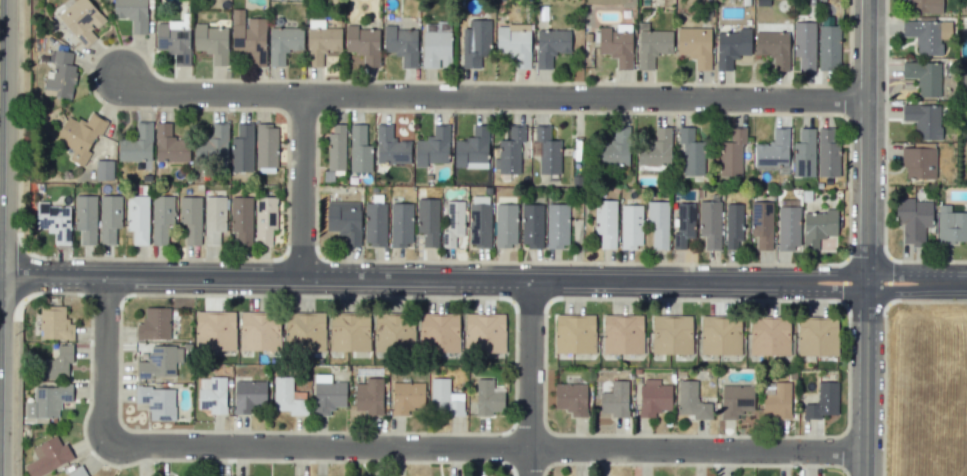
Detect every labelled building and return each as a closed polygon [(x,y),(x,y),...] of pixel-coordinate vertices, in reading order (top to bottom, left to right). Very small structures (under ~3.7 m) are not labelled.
[(94,31),(105,21),(87,0),(76,0),(57,16),(84,47),(98,36),(94,31)] [(146,34),(146,0),(113,0),(113,19),(131,18),(131,34),(146,34)] [(910,13),(941,13),(941,0),(911,0),(910,13)] [(266,66),(265,18),(245,19),(245,9),(231,9),(232,55),(250,54),(250,67),(266,66)] [(341,52),(341,28),(324,28),(324,20),(308,19),(306,66),(322,67),(322,51),(341,52)] [(489,20),(469,20),(469,29),(462,28),(461,68),(479,68),(480,56),(489,56),(489,20)] [(942,55),(941,21),(901,22),(902,37),(916,37),(916,56),(942,55)] [(156,52),(174,52),(174,66),(189,66),(188,22),(155,22),(156,52)] [(814,71),(815,23),(793,22),(793,57),(799,57),(799,71),(814,71)] [(193,52),(212,52),(211,66),(227,66),(227,28),(205,27),(205,24),(194,23),(193,52)] [(422,68),(439,68),(439,66),(450,67),(451,24),(423,23),(422,68)] [(672,31),(648,31),(648,23),(638,23),(637,70),(653,70),(653,54),(671,54),(672,31)] [(598,28),(598,55),(616,56),(616,69),(631,70),(632,24),(616,24),(615,29),(598,28)] [(788,71),(788,24),(777,24),(777,33),(755,32),(754,56),(773,56),(772,71),(788,71)] [(357,29),(357,25),(346,25),(345,53),(363,54),(363,67),(378,67),(379,29),(357,29)] [(383,53),(401,54),(401,68),(416,68),(417,30),(394,29),(394,26),(383,25),(383,53)] [(530,25),(496,25),(496,55),(513,55),(513,68),(529,68),(530,25)] [(818,69),(839,69),(839,26),(817,26),(818,69)] [(303,51),(303,28),(269,28),(269,66),(284,66),(285,51),(303,51)] [(676,56),(695,56),(694,70),(710,70),(710,28),(677,28),(676,56)] [(716,71),(732,70),(731,57),(750,57),(750,28),(738,28),(738,32),(716,33),(716,71)] [(551,69),(551,54),(570,53),(570,30),(535,30),(536,69),(551,69)] [(46,71),(43,95),(71,99),(76,67),(70,67),(72,52),(54,50),(52,72),(46,71)] [(917,78),(917,96),(940,96),(939,62),(901,63),(901,78),(917,78)] [(901,121),(914,120),(915,140),(940,140),(940,105),(901,105),(901,121)] [(67,115),(55,141),(73,150),(68,160),(83,167),(90,152),(105,120),(91,112),(85,124),(67,115)] [(118,140),(118,161),(151,161),(152,122),(136,122),(135,140),(118,140)] [(156,162),(189,161),(188,138),(170,139),(170,123),(155,123),(156,162)] [(228,123),(212,123),(212,135),(204,134),(204,139),(195,139),(194,160),(227,161),(228,123)] [(252,172),(252,124),(237,123),(237,137),(231,137),(231,171),(252,172)] [(255,167),(277,168),(277,125),(256,124),(255,167)] [(327,170),(344,171),(346,125),(332,124),(332,133),(328,133),(327,170)] [(349,172),(371,172),(371,145),(365,145),(365,124),(350,124),(349,172)] [(393,142),(392,124),(376,124),(377,164),(411,163),(410,141),(393,142)] [(414,167),(426,167),(426,163),(448,163),(448,125),(433,125),(433,138),(415,138),(414,167)] [(487,168),(487,126),(472,125),(472,139),(454,139),(454,168),(487,168)] [(498,140),(498,159),(496,159),(496,174),(519,174),(519,142),(524,142),(524,126),(508,126),(508,140),(498,140)] [(549,126),(534,126),(534,140),(530,140),(530,155),(538,155),(539,175),(560,174),(559,140),(550,140),(549,126)] [(628,166),(629,127),(612,127),(612,143),(597,143),(596,165),(628,166)] [(671,127),(654,127),(653,145),(637,144),(636,165),(670,166),(671,127)] [(693,127),(678,127),(678,143),(683,143),(682,175),(702,176),(703,142),(693,141),(693,127)] [(740,177),(741,144),(745,144),(746,128),(730,128),(730,142),(720,142),(719,176),(740,177)] [(787,167),(788,129),(772,128),(771,145),(754,144),(754,166),(787,167)] [(792,143),(793,177),(814,177),(813,128),(798,128),(799,142),(792,143)] [(837,177),(838,129),(818,129),(817,177),(837,177)] [(935,148),(901,147),(900,167),(905,167),(905,178),(935,179),(935,148)] [(112,180),(113,161),(95,160),(95,179),(112,180)] [(96,245),(96,196),(75,195),(74,231),(80,231),(80,244),(96,245)] [(99,244),(115,245),(115,228),(120,228),(121,196),(100,195),(99,244)] [(133,245),(148,245),(148,196),(127,196),(126,231),(133,231),(133,245)] [(167,225),(173,224),(173,196),(151,196),(152,245),(167,245),(167,225)] [(184,241),(201,242),(201,197),(179,197),(179,224),(185,224),(184,241)] [(203,246),(219,246),(219,231),(225,231),(226,197),(204,197),(203,246)] [(251,197),(230,197),(230,232),(236,232),(236,246),(252,246),(251,197)] [(277,197),(255,197),(254,246),(271,246),(272,230),(276,230),(277,197)] [(422,247),(438,247),(437,199),(416,199),(417,233),(422,233),(422,247)] [(895,224),(901,224),(902,245),(924,245),(924,227),(931,227),(931,199),(895,200),(895,224)] [(616,200),(594,200),(594,235),(599,235),(599,249),(615,249),(616,200)] [(464,201),(446,201),(445,232),(442,232),(441,248),(455,248),(455,237),(463,237),(464,201)] [(667,201),(646,202),(646,226),(652,226),(652,250),(668,249),(667,201)] [(36,230),(54,231),(54,244),(70,245),(70,206),(47,206),(47,202),(36,202),(36,230)] [(360,202),(326,202),(326,234),(344,235),(343,246),(360,247),(360,202)] [(771,250),(771,202),(750,202),(750,236),(756,236),(756,250),(771,250)] [(363,245),(385,246),(386,203),(364,203),(363,245)] [(390,246),(411,246),(412,204),(390,203),(390,246)] [(468,247),(490,247),(491,204),(469,203),(468,247)] [(694,203),(675,203),(675,250),(685,250),(685,239),(694,239),(694,203)] [(516,205),(495,204),(494,246),(516,247),(516,205)] [(521,247),(542,247),(543,205),(521,204),(521,247)] [(546,247),(567,248),(568,204),(547,204),(546,247)] [(741,204),(725,204),(725,250),(741,250),(741,204)] [(642,205),(621,205),(620,248),(641,248),(642,205)] [(949,212),(950,205),(938,205),(937,242),(966,242),(966,213),(949,212)] [(799,250),(800,207),(778,207),(777,249),(799,250)] [(802,212),(803,251),(818,251),(817,238),(837,237),(836,211),(802,212)] [(39,339),(74,340),(74,323),(65,323),(66,306),(40,306),(39,339)] [(169,340),(170,308),(143,307),(143,324),(136,324),(136,339),(169,340)] [(235,312),(195,311),(195,350),(234,350),(235,312)] [(239,313),(240,351),(280,350),(279,312),(239,313)] [(324,312),(284,313),(285,351),(325,350),(324,312)] [(370,314),(330,313),(329,351),(369,352),(370,314)] [(459,314),(420,313),(419,351),(458,352),(459,314)] [(414,315),(374,314),(374,352),(387,352),(387,348),(413,349),(414,315)] [(505,314),(465,314),(464,351),(504,352),(505,314)] [(595,316),(555,314),(554,353),(594,354),(595,316)] [(602,354),(642,354),(642,316),(603,315),(602,354)] [(651,354),(691,355),(692,316),(652,315),(651,354)] [(739,355),(740,317),(701,317),(700,354),(739,355)] [(789,356),(789,318),(749,318),(749,355),(789,356)] [(797,355),(836,356),(837,319),(798,318),(797,355)] [(57,344),(57,359),(40,359),(39,378),(67,378),(67,363),(72,363),(72,345),(57,344)] [(149,362),(136,362),(136,377),(175,378),(175,361),(181,361),(181,346),(149,346),(149,362)] [(345,408),(346,382),(330,382),(330,375),(314,374),(314,415),(329,416),(329,408),(345,408)] [(226,378),(198,377),(198,409),(209,409),(209,414),(225,414),(226,378)] [(274,377),(273,411),(289,411),(289,415),(306,416),(307,400),(292,399),(292,377),(274,377)] [(383,378),(365,378),(365,383),(355,383),(354,410),(365,410),(365,415),(382,415),(383,378)] [(463,393),(449,394),(449,378),(430,379),(431,416),(463,416),(463,393)] [(492,391),(493,379),(476,379),(476,416),(491,416),(492,411),(503,412),(504,391),(492,391)] [(671,385),(659,385),(659,379),(640,379),(639,417),(654,418),(654,411),(670,411),(671,385)] [(677,414),(693,415),(693,419),(710,419),(711,403),(696,403),(697,381),(678,380),(677,414)] [(266,381),(234,381),(233,414),(249,415),(249,403),(265,403),(266,381)] [(600,392),(599,412),(611,413),(611,417),(628,417),(628,381),(611,381),(611,392),(600,392)] [(408,416),(408,408),(423,408),(424,383),(392,382),(392,415),(408,416)] [(763,414),(774,414),(773,419),(789,419),(790,382),(763,382),(763,414)] [(838,382),(818,382),(817,404),(803,404),(803,419),(820,419),(820,414),(837,415),(838,382)] [(585,384),(554,384),(555,410),(570,410),(570,417),(586,417),(585,384)] [(721,385),(720,419),(737,420),(737,412),(752,412),(753,386),(721,385)] [(59,417),(59,402),(72,402),(72,386),(33,387),(34,402),(24,402),(25,418),(59,417)] [(148,420),(174,420),(174,388),(134,388),(134,403),(149,403),(148,420)] [(23,466),(28,475),(37,475),(73,459),(65,443),(60,445),(56,436),(31,448),(36,460),(23,466)]
